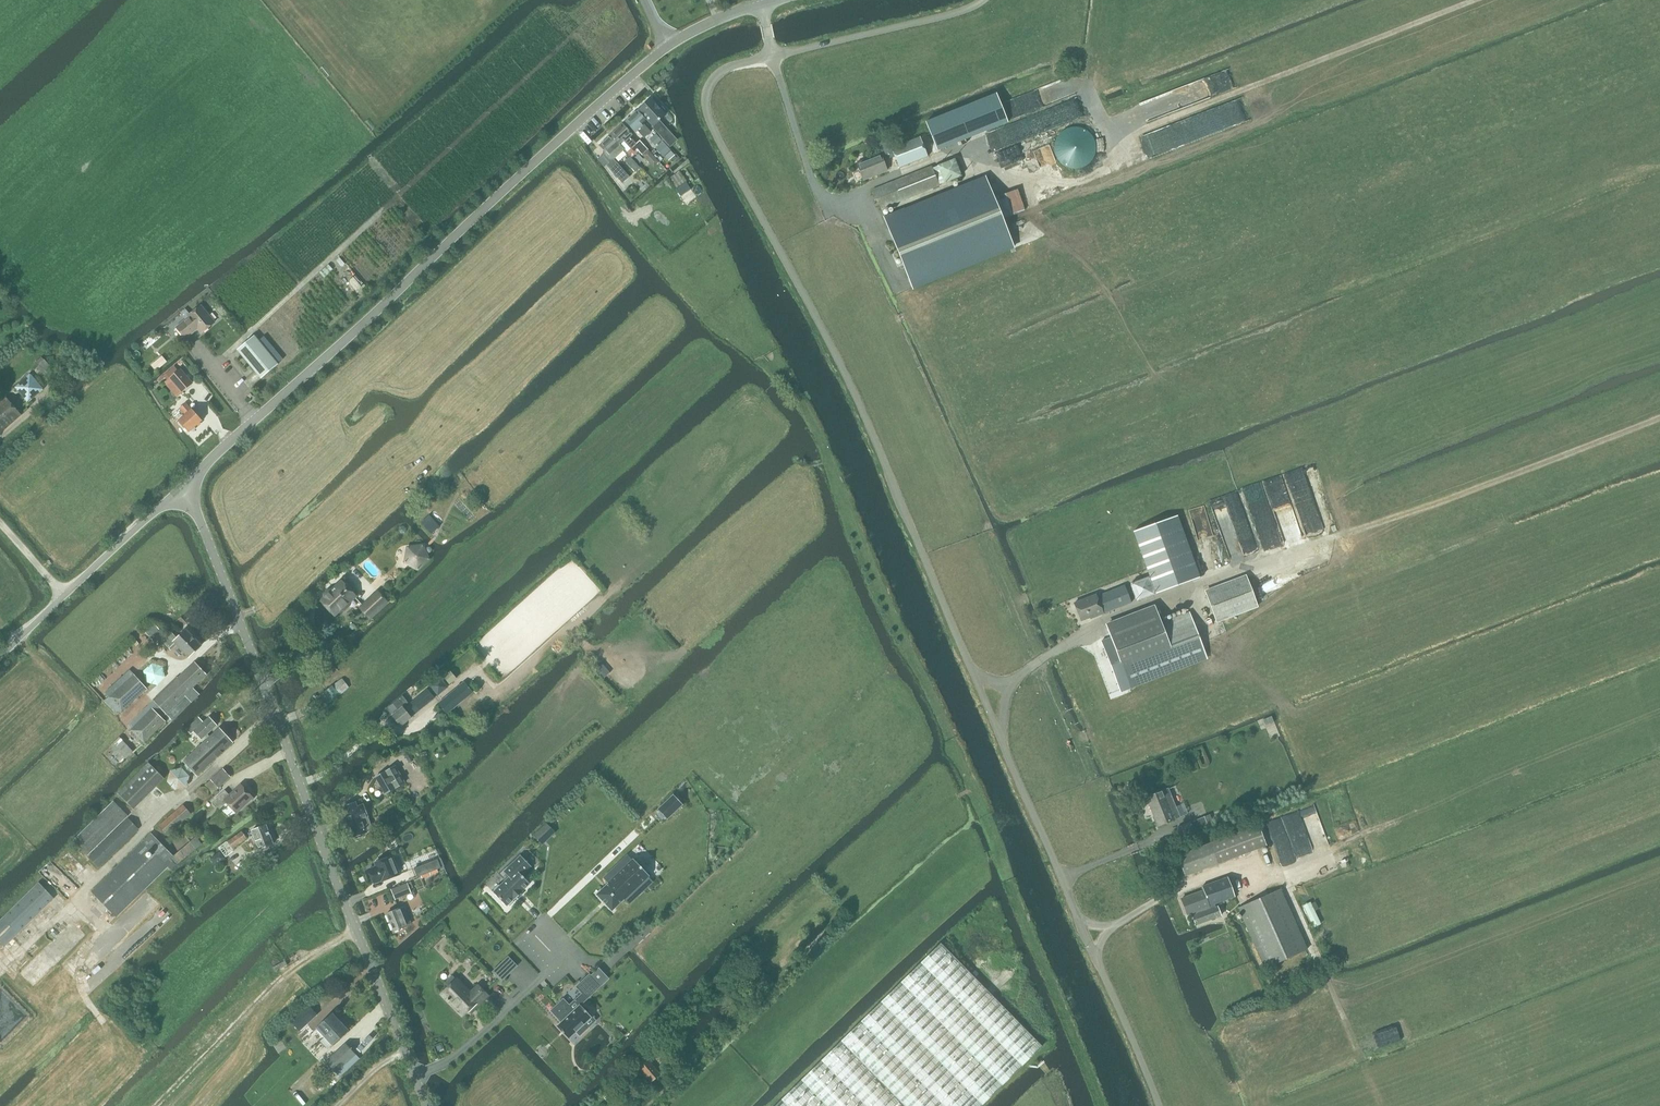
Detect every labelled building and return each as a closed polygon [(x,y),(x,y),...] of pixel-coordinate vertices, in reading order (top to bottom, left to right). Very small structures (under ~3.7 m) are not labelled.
[(997,94),(926,122),(938,151),(1008,122),(997,94)] [(651,99),(639,109),(653,125),(652,127),(660,135),(664,131),(666,129),(659,121),(665,115),(664,113),(666,111),(659,103),(657,105),(651,99)] [(638,111),(626,122),(636,132),(637,131),(644,138),(651,132),(643,122),(646,120),(638,111)] [(623,124),(611,135),(619,144),(623,140),(625,142),(625,141),(634,152),(643,144),(639,140),(636,143),(631,136),(632,135),(623,124)] [(1096,154),(1097,149),(1096,144),(1095,139),(1092,135),(1090,132),(1086,130),(1083,128),(1079,127),(1074,126),(1070,126),(1064,128),(1061,130),(1058,132),(1055,135),(1053,139),(1052,143),(1051,148),(1051,152),(1052,157),(1054,160),(1057,164),(1060,167),(1064,169),(1067,171),(1072,172),(1076,171),(1080,171),(1085,169),(1089,166),(1092,163),(1095,158),(1096,154)] [(664,131),(660,135),(669,146),(673,142),(664,131)] [(650,139),(655,145),(661,139),(656,133),(650,139)] [(624,150),(611,135),(600,145),(606,152),(602,155),(612,165),(609,168),(619,180),(626,174),(613,160),(624,150)] [(928,156),(921,137),(892,148),(899,168),(928,156)] [(671,149),(663,140),(655,147),(663,156),(671,149)] [(648,150),(642,155),(653,167),(658,161),(648,150)] [(880,154),(857,163),(864,180),(887,170),(880,154)] [(629,166),(635,172),(640,168),(634,161),(629,166)] [(939,187),(931,167),(872,189),(880,209),(939,187)] [(679,171),(669,179),(676,188),(686,181),(679,171)] [(899,211),(884,217),(912,287),(1014,246),(987,178),(900,213),(899,211)] [(187,316),(188,317),(176,326),(185,339),(198,329),(201,333),(214,322),(201,305),(187,316)] [(260,379),(277,365),(254,335),(236,349),(260,379)] [(41,362),(37,365),(44,373),(52,368),(45,359),(43,356),(39,359),(41,362)] [(162,356),(151,365),(156,371),(167,362),(162,356)] [(181,369),(164,383),(176,397),(193,383),(181,369)] [(30,374),(15,386),(16,387),(15,387),(28,402),(29,402),(43,390),(43,389),(44,389),(31,374),(30,374)] [(21,414),(7,398),(0,404),(0,433),(21,414)] [(191,409),(186,403),(179,409),(184,414),(178,420),(189,433),(202,420),(192,408),(191,409)] [(429,515),(421,523),(432,534),(440,526),(429,515)] [(1150,576),(1156,593),(1200,578),(1177,515),(1134,531),(1150,576)] [(1130,533),(1101,542),(1119,593),(1148,583),(1130,533)] [(408,547),(406,562),(418,569),(429,559),(423,546),(408,547)] [(1257,606),(1247,577),(1205,592),(1216,621),(1257,606)] [(342,581),(321,601),(335,615),(341,609),(344,611),(350,605),(348,603),(355,596),(342,581)] [(1095,616),(1119,608),(1113,591),(1097,596),(1096,595),(1074,603),(1081,621),(1095,615),(1095,616)] [(378,592),(361,608),(370,618),(387,602),(378,592)] [(1155,607),(1106,626),(1129,686),(1207,657),(1190,612),(1161,623),(1155,607)] [(154,623),(145,632),(155,643),(158,640),(164,642),(171,650),(177,644),(190,657),(201,646),(194,639),(193,640),(192,638),(193,637),(186,630),(177,639),(172,633),(168,638),(154,623)] [(177,677),(153,700),(167,714),(173,721),(195,699),(196,700),(199,697),(197,696),(199,694),(193,688),(207,675),(195,662),(178,678),(177,677)] [(452,670),(444,677),(450,684),(458,677),(452,670)] [(134,675),(110,697),(122,711),(147,688),(134,675)] [(307,706),(314,715),(347,688),(340,679),(307,706)] [(439,679),(430,686),(438,695),(447,688),(439,679)] [(464,685),(441,704),(447,712),(471,693),(464,685)] [(403,696),(387,709),(401,726),(412,718),(411,717),(435,698),(428,689),(406,707),(405,705),(409,703),(403,696)] [(152,708),(131,730),(144,743),(166,721),(152,708)] [(205,736),(206,738),(209,735),(208,734),(217,725),(209,717),(203,722),(199,717),(186,729),(191,734),(194,731),(201,739),(205,736)] [(209,735),(206,738),(207,739),(183,761),(197,776),(233,743),(219,728),(210,737),(209,735)] [(113,743),(127,757),(133,751),(120,737),(113,743)] [(395,766),(376,777),(386,794),(405,783),(395,766)] [(211,780),(218,788),(231,777),(223,769),(211,780)] [(220,808),(227,802),(237,813),(253,797),(241,785),(230,796),(225,791),(213,802),(220,808)] [(1168,789),(1147,798),(1158,826),(1180,817),(1168,789)] [(683,804),(674,795),(658,810),(667,819),(683,804)] [(74,841),(88,855),(128,815),(114,801),(74,841)] [(356,836),(357,838),(363,836),(362,834),(367,832),(366,830),(373,828),(364,805),(357,807),(355,802),(344,806),(355,837),(356,836)] [(159,825),(167,835),(192,814),(184,804),(159,825)] [(139,829),(128,818),(89,857),(100,867),(139,829)] [(1177,828),(1180,835),(1193,829),(1190,822),(1177,828)] [(553,830),(546,823),(534,835),(540,842),(553,830)] [(251,836),(253,842),(257,841),(256,840),(261,838),(261,837),(262,837),(270,834),(266,825),(252,830),(254,835),(251,836)] [(1267,845),(1259,825),(1177,856),(1185,876),(1267,845)] [(242,831),(223,845),(224,847),(222,849),(225,854),(228,852),(229,853),(233,849),(247,838),(242,831)] [(165,862),(172,855),(151,834),(92,892),(116,917),(168,866),(165,862)] [(257,841),(253,842),(255,848),(258,847),(259,849),(273,844),(270,834),(262,837),(261,837),(261,838),(256,840),(257,841)] [(190,842),(189,843),(195,849),(196,848),(202,844),(196,837),(190,842)] [(225,858),(220,852),(211,859),(214,863),(218,863),(225,858)] [(509,877),(493,892),(507,906),(514,899),(515,900),(523,892),(522,891),(530,883),(522,875),(531,866),(521,855),(504,872),(509,877)] [(383,881),(399,874),(392,856),(375,863),(377,866),(369,870),(374,883),(382,880),(383,881)] [(415,868),(418,877),(441,868),(438,859),(415,868)] [(634,859),(597,894),(612,910),(649,875),(634,859)] [(1204,891),(1182,899),(1187,914),(1195,911),(1196,914),(1192,916),(1196,925),(1221,916),(1217,906),(1214,907),(1213,905),(1235,897),(1228,876),(1202,886),(1204,891)] [(0,921),(0,942),(5,947),(54,898),(39,882),(0,921)] [(391,889),(395,900),(411,893),(407,883),(391,889)] [(1280,889),(1238,908),(1265,968),(1307,949),(1280,889)] [(1310,902),(1303,905),(1313,926),(1320,923),(1314,910),(1311,904),(1310,902)] [(404,907),(387,914),(394,931),(411,924),(404,907)] [(1042,1046),(941,943),(775,1105),(981,1105),(1042,1046)] [(517,967),(508,957),(492,972),(501,982),(517,967)] [(285,960),(273,967),(276,971),(287,965),(285,960)] [(756,965),(751,970),(763,982),(768,977),(756,965)] [(590,974),(576,987),(587,999),(601,986),(590,974)] [(470,1012),(487,995),(478,986),(471,993),(457,979),(442,994),(463,1015),(468,1010),(470,1012)] [(563,999),(551,1011),(559,1019),(560,1018),(563,1021),(557,1026),(569,1038),(577,1031),(580,1035),(588,1028),(584,1024),(592,1017),(580,1005),(574,1010),(563,999)] [(291,1020),(300,1030),(317,1015),(308,1005),(291,1020)] [(317,1028),(325,1036),(344,1019),(341,1016),(338,1019),(333,1014),(317,1028)] [(344,1019),(325,1036),(333,1045),(348,1030),(343,1025),(346,1022),(344,1019)] [(346,1044),(327,1062),(336,1072),(355,1054),(346,1044)] [(660,1074),(646,1058),(637,1065),(651,1081),(660,1074)]
